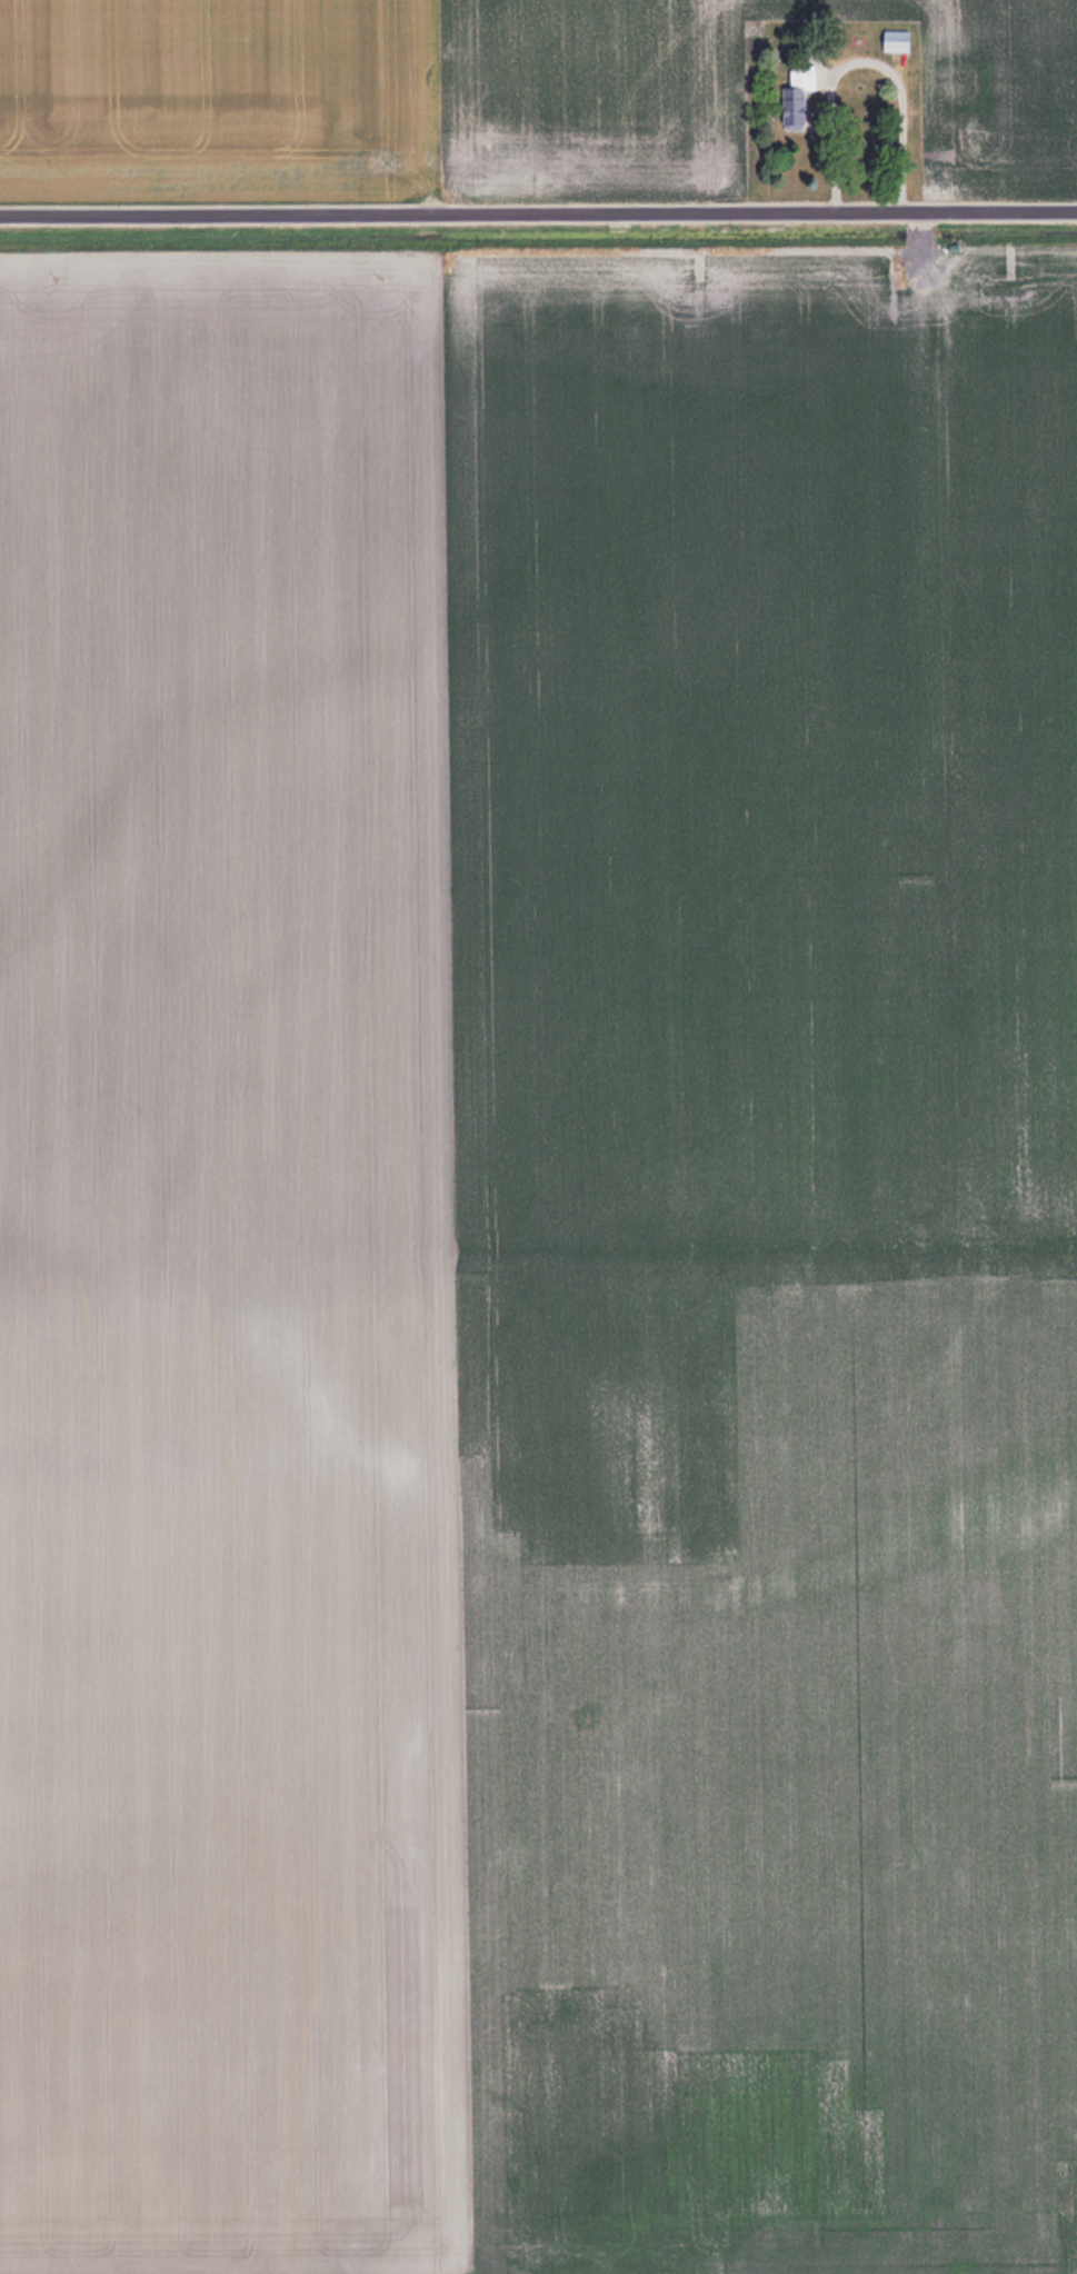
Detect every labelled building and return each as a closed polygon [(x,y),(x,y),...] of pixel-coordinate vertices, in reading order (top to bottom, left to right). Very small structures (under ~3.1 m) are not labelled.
[(872,0),(850,0),(850,12),(873,11),(872,0)] [(880,51),(908,51),(908,30),(880,30),(880,51)] [(788,88),(780,88),(780,129),(802,129),(802,90),(814,90),(814,66),(788,66),(788,88)]
